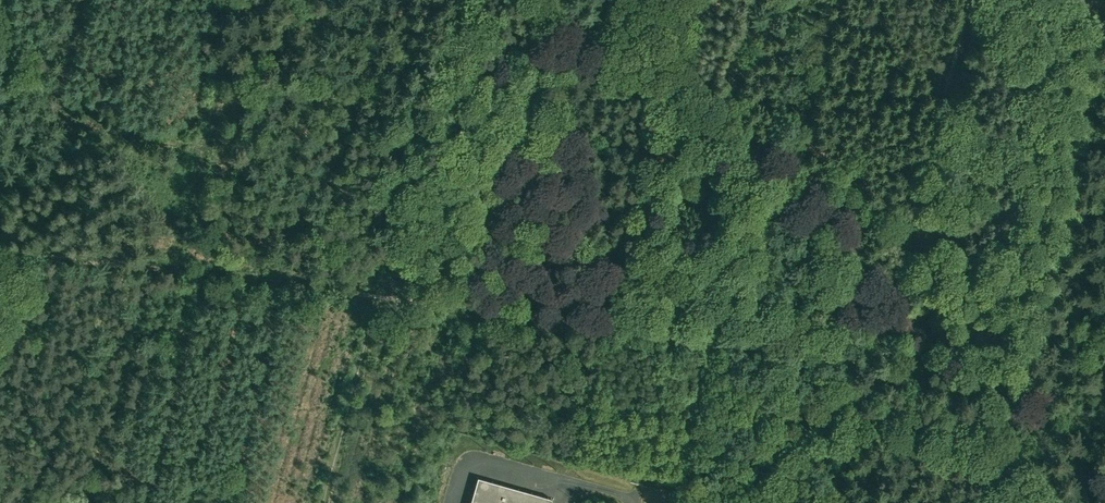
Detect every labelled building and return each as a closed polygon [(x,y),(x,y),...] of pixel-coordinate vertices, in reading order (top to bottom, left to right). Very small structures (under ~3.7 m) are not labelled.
[(552,499),(478,479),(471,502),(551,502),(552,499)]
